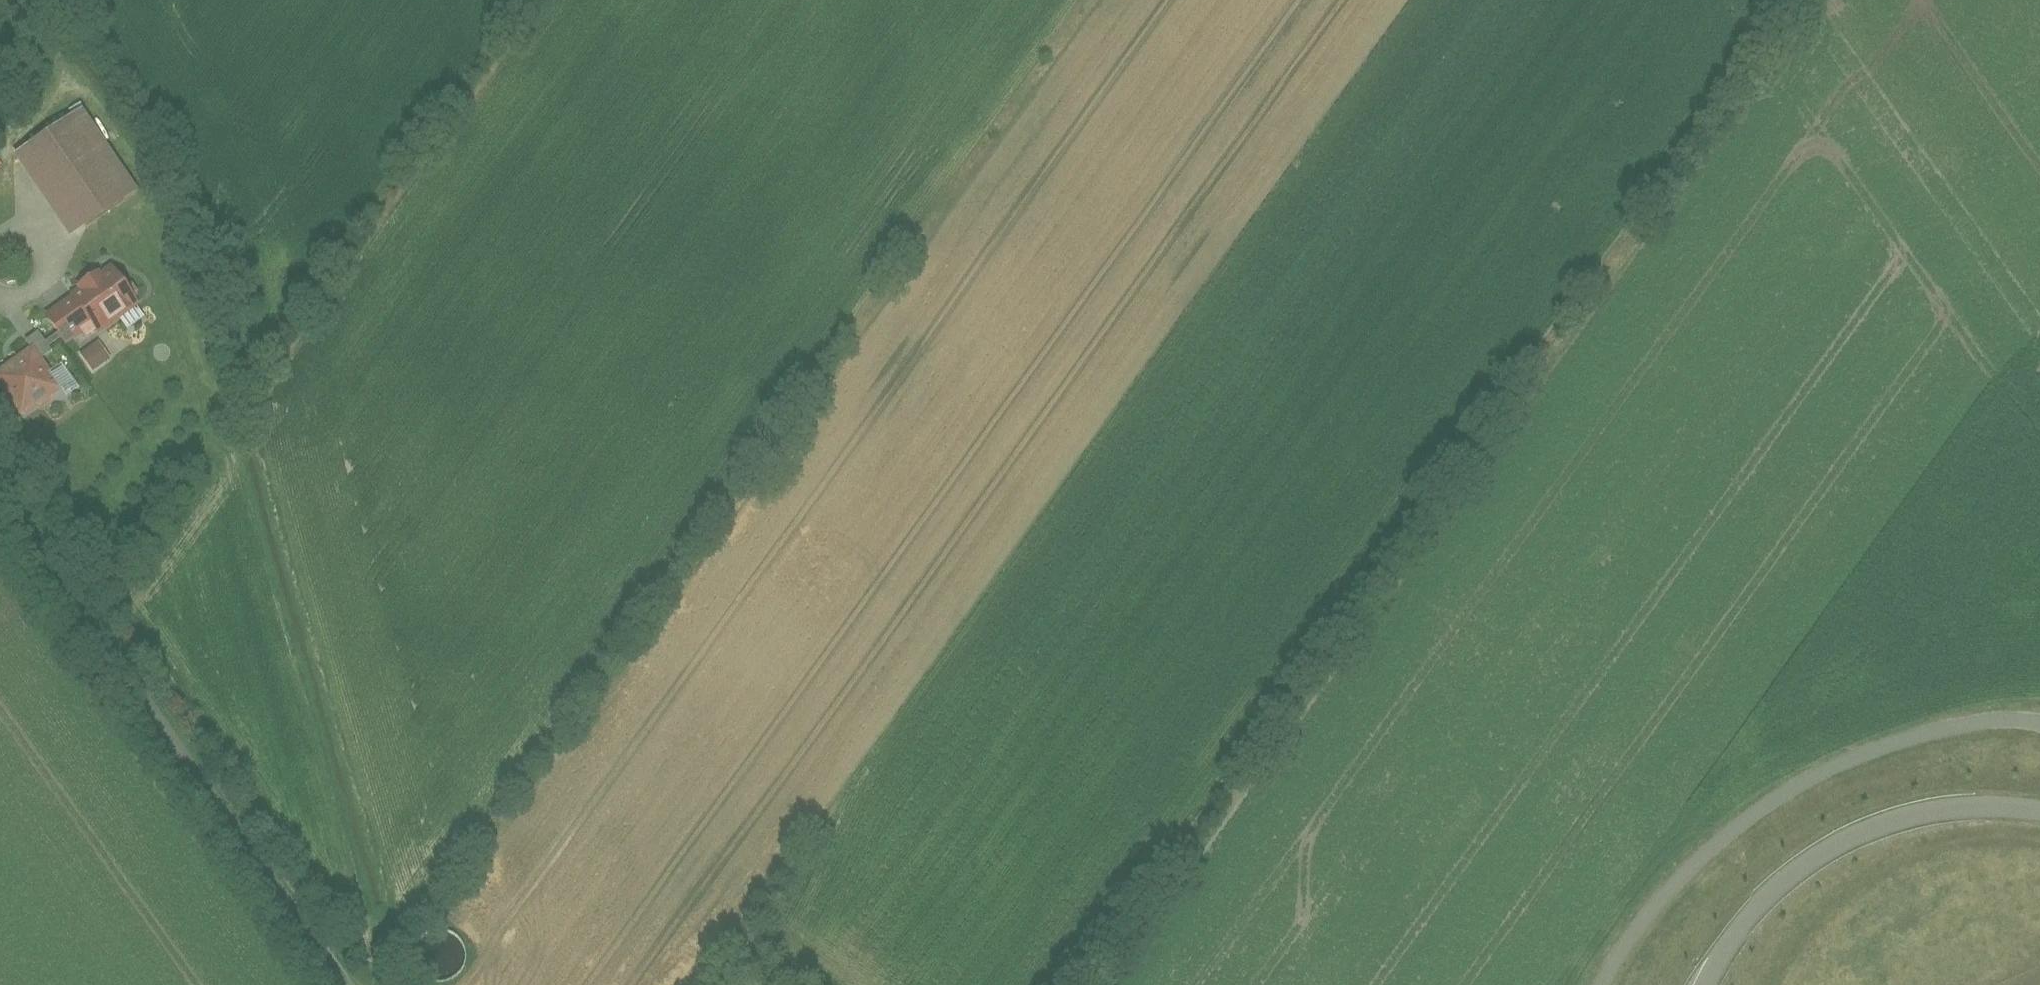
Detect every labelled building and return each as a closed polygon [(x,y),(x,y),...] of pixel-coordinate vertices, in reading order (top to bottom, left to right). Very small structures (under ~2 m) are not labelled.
[(140,196),(84,113),(15,159),(70,242),(140,196)] [(111,270),(44,318),(61,341),(75,331),(86,346),(139,308),(111,270)] [(82,354),(95,373),(113,360),(100,342),(82,354)] [(0,370),(0,393),(27,433),(72,402),(37,352),(34,347),(0,370)]
